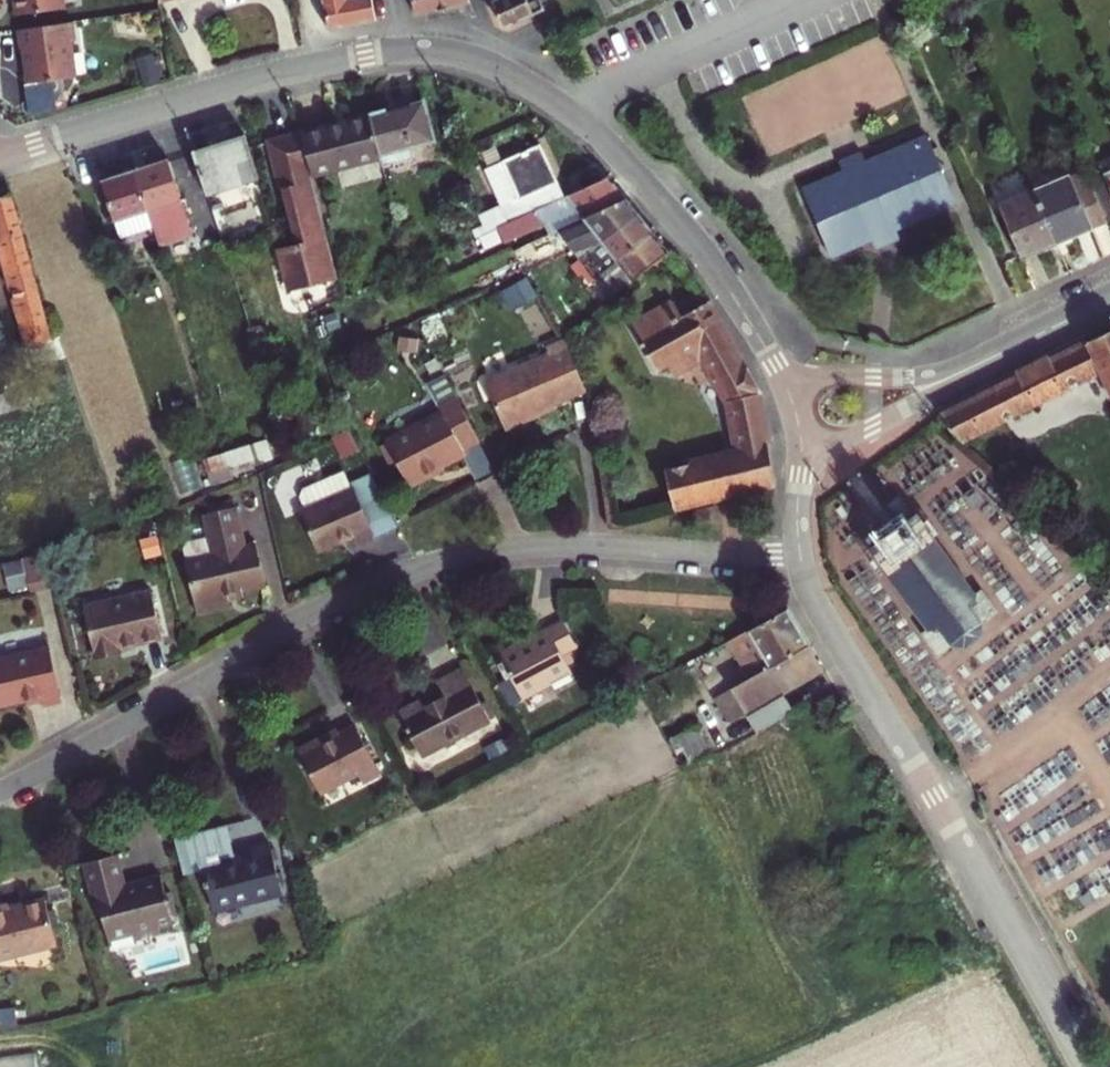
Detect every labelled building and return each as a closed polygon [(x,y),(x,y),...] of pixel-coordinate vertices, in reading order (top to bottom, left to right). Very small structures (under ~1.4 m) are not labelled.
[(19,16),(62,9),(61,0),(16,0),(19,16)] [(330,29),(375,19),(371,0),(324,0),(330,29)] [(415,13),(468,3),(467,0),(412,0),(415,13)] [(499,21),(511,23),(535,13),(545,9),(542,0),(490,0),(499,21)] [(73,22),(17,30),(20,49),(25,48),(30,85),(74,79),(69,43),(76,42),(73,22)] [(435,140),(424,101),(372,114),(383,157),(385,165),(414,158),(412,146),(435,140)] [(383,157),(372,114),(350,120),(363,163),(383,157)] [(363,163),(350,120),(301,132),(312,175),(363,163)] [(312,175),(301,132),(269,140),(281,188),(285,187),(299,241),(278,247),(289,290),(338,277),(312,175)] [(246,137),(195,154),(209,198),(260,182),(246,137)] [(957,205),(927,137),(867,163),(863,153),(859,155),(851,158),(839,163),(843,173),(802,190),(833,259),(874,241),(877,250),(900,240),(896,231),(957,205)] [(485,169),(500,205),(478,214),(482,223),(485,230),(499,224),(564,194),(540,143),(485,169)] [(191,235),(168,159),(134,170),(152,228),(158,246),(191,235)] [(100,181),(119,239),(152,228),(134,170),(100,181)] [(1036,192),(1057,243),(1108,221),(1091,181),(1087,171),(1036,192)] [(1091,181),(1108,221),(1109,221),(1109,173),(1091,181)] [(607,174),(564,194),(499,224),(507,239),(548,220),(556,230),(585,217),(625,198),(607,174)] [(1022,258),(1057,243),(1036,192),(1001,207),(1022,258)] [(20,347),(25,368),(65,356),(59,336),(51,339),(9,195),(0,198),(0,247),(27,344),(20,347)] [(638,214),(625,198),(585,217),(556,230),(572,251),(579,260),(603,241),(638,214)] [(579,260),(586,269),(594,279),(652,232),(638,214),(603,241),(579,260)] [(482,223),(473,227),(476,235),(485,230),(482,223)] [(594,279),(610,299),(668,253),(652,232),(594,279)] [(506,285),(521,312),(541,301),(526,275),(506,285)] [(759,393),(707,301),(681,315),(674,303),(632,326),(655,370),(668,364),(673,372),(677,374),(705,359),(728,401),(739,451),(664,472),(674,509),(776,483),(759,393)] [(1023,376),(942,417),(961,442),(1095,376),(1103,377),(1109,390),(1109,332),(1023,376)] [(583,391),(563,342),(544,351),(546,357),(484,383),(503,430),(526,420),(524,416),(583,391)] [(17,370),(0,374),(9,409),(25,405),(17,370)] [(9,409),(0,374),(0,375),(0,411),(9,409)] [(464,456),(462,452),(478,443),(455,401),(438,410),(441,415),(385,445),(408,490),(429,479),(427,475),(464,456)] [(223,453),(229,475),(289,455),(283,434),(223,453)] [(202,460),(209,485),(230,478),(229,475),(223,453),(202,460)] [(359,547),(399,530),(372,476),(352,485),(347,473),(306,491),(303,497),(308,510),(301,513),(318,553),(355,537),(359,547)] [(717,517),(714,506),(695,510),(697,522),(717,517)] [(246,547),(237,508),(205,515),(215,555),(188,561),(199,612),(233,605),(231,594),(269,586),(259,545),(246,547)] [(978,633),(984,620),(995,612),(982,593),(978,596),(976,593),(973,595),(965,585),(968,582),(966,579),(963,581),(955,570),(958,568),(956,566),(953,567),(945,556),(948,554),(945,552),(943,553),(935,543),(938,541),(936,538),(934,540),(926,529),(929,527),(926,524),(924,526),(918,519),(921,517),(919,514),(916,514),(913,516),(914,519),(875,547),(870,546),(871,553),(874,551),(879,559),(877,561),(879,563),(881,562),(889,573),(887,574),(889,577),(891,575),(899,586),(896,588),(898,590),(900,589),(908,601),(906,602),(908,604),(910,603),(918,615),(916,616),(918,619),(920,617),(928,627),(925,629),(927,631),(924,635),(938,654),(950,645),(954,646),(955,643),(965,646),(966,642),(980,634),(978,633)] [(842,561),(834,539),(831,541),(838,562),(842,561)] [(59,584),(52,554),(25,560),(30,579),(32,590),(59,584)] [(0,566),(0,578),(2,585),(30,579),(25,560),(0,566)] [(166,637),(154,592),(88,608),(100,659),(124,653),(123,648),(166,637)] [(782,692),(822,668),(788,609),(728,640),(749,678),(715,699),(730,723),(746,713),(782,692)] [(563,620),(550,628),(564,656),(578,649),(563,620)] [(564,656),(550,628),(520,643),(516,635),(496,645),(522,695),(551,681),(554,688),(574,678),(564,656)] [(53,650),(0,663),(0,703),(1,708),(29,701),(44,698),(45,704),(46,706),(66,701),(53,650)] [(491,719),(464,667),(438,681),(445,695),(427,705),(424,699),(400,711),(423,755),(491,719)] [(793,712),(782,692),(746,713),(757,732),(793,712)] [(44,698),(29,701),(31,707),(45,704),(44,698)] [(671,737),(683,765),(712,752),(699,724),(671,737)] [(378,772),(355,726),(339,734),(327,740),(326,735),(297,750),(319,792),(355,772),(361,782),(378,772)] [(339,734),(337,729),(326,735),(327,740),(339,734)] [(226,827),(175,840),(184,877),(203,872),(214,913),(283,894),(270,845),(240,853),(242,861),(236,862),(226,827)] [(161,878),(127,887),(118,855),(84,864),(92,898),(98,896),(109,940),(132,934),(134,941),(161,935),(158,927),(173,923),(171,917),(176,915),(170,893),(165,894),(161,878)] [(45,901),(10,910),(9,906),(0,908),(0,958),(56,945),(45,901)]
